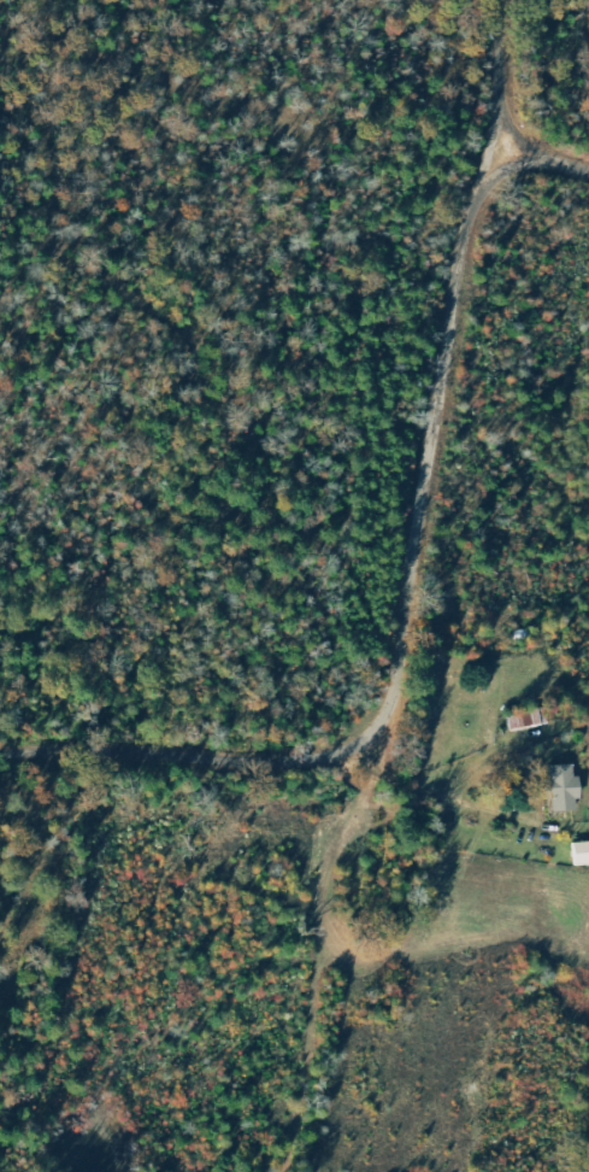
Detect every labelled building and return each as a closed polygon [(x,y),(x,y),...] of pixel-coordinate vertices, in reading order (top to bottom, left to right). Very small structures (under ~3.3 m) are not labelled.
[(551,766),(552,800),(557,800),(557,812),(581,811),(580,799),(585,799),(584,776),(578,776),(577,764),(551,766)]
